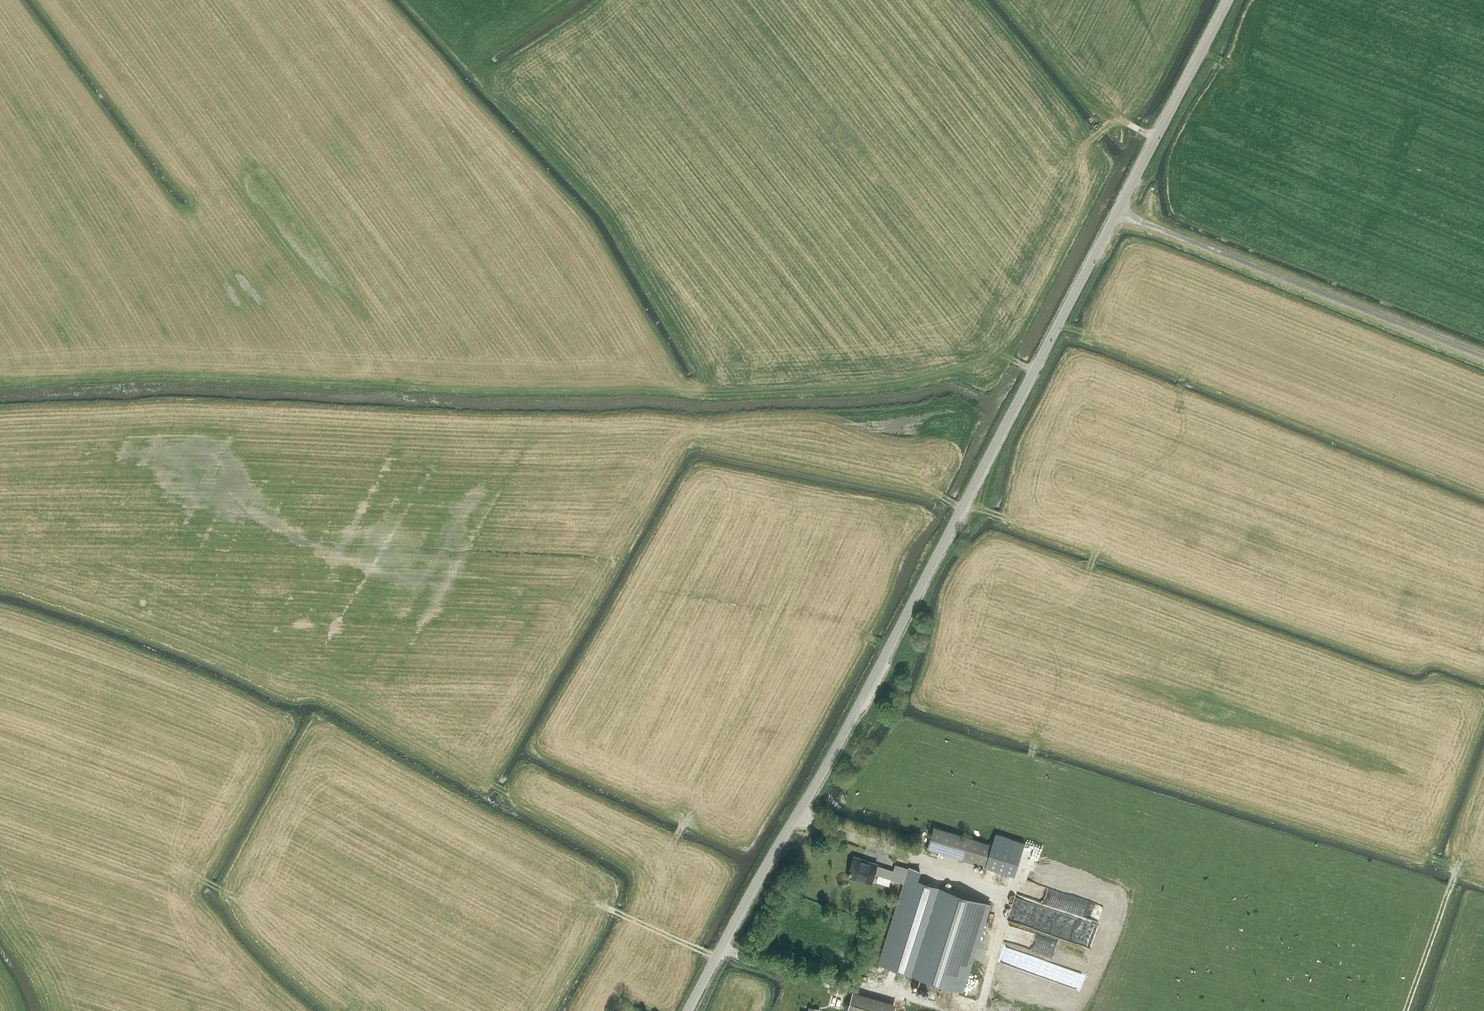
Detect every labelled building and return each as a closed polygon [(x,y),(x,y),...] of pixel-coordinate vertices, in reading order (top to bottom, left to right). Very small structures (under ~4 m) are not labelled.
[(934,826),(927,847),(984,866),(991,845),(934,826)] [(1025,841),(995,833),(985,866),(1014,875),(1025,841)] [(1443,838),(1438,849),(1443,851),(1448,840),(1443,838)] [(877,865),(854,856),(847,876),(855,879),(871,883),(874,873),(905,883),(895,912),(879,964),(960,990),(988,903),(917,879),(920,870),(910,867),(898,865),(895,864),(893,870),(877,865)] [(896,1004),(853,991),(847,1010),(894,1010),(896,1004)]
